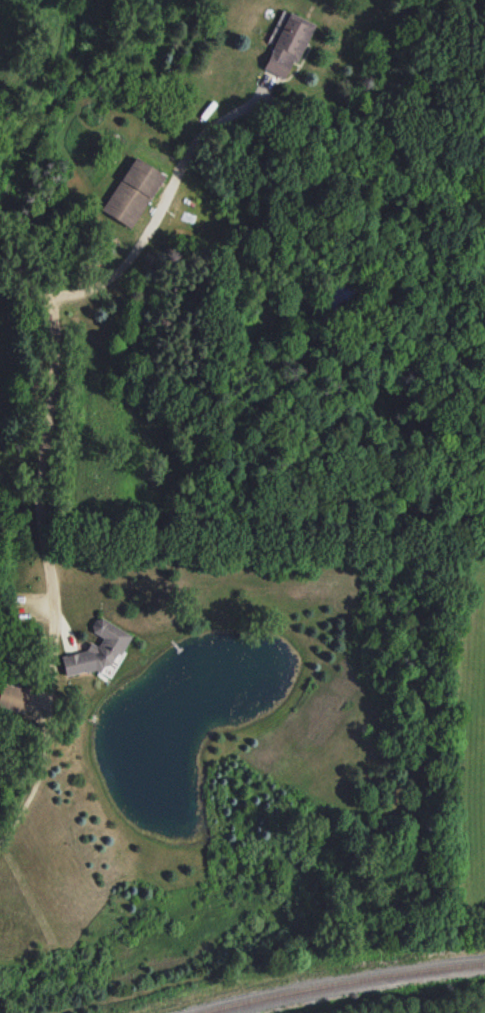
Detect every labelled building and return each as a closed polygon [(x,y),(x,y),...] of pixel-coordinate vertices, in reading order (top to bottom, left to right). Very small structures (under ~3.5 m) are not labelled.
[(314,23),(287,12),(264,70),(284,77),(291,60),(298,62),(314,23)] [(101,210),(132,229),(165,175),(135,156),(101,210)] [(61,656),(66,676),(102,668),(103,666),(110,664),(116,653),(123,651),(132,634),(98,616),(92,627),(93,632),(103,637),(98,646),(90,642),(86,650),(61,656)] [(25,711),(29,688),(1,684),(0,689),(0,707),(25,711)]
